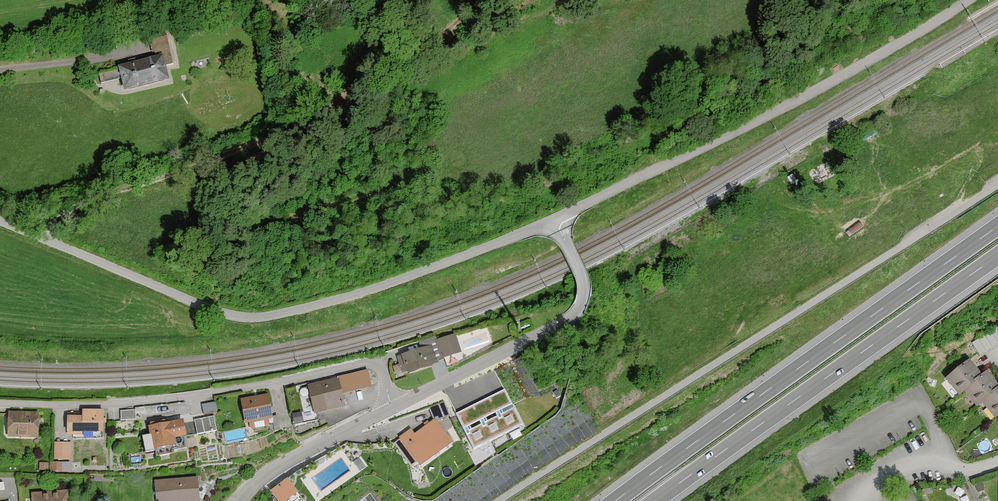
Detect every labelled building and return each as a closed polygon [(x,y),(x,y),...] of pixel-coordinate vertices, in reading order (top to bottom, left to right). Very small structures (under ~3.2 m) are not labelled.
[(163,57),(165,67),(174,65),(167,36),(152,40),(156,58),(163,57)] [(156,58),(119,68),(126,96),(170,84),(165,67),(163,57),(156,58)] [(997,345),(997,329),(997,327),(972,344),(981,357),(997,345)] [(434,348),(397,360),(403,380),(440,369),(434,348)] [(982,380),(970,366),(947,385),(959,400),(965,395),(982,380)] [(347,393),(372,387),(368,369),(343,375),(347,393)] [(965,395),(978,411),(982,408),(997,394),(997,389),(987,376),(982,380),(965,395)] [(338,381),(309,387),(315,413),(344,406),(338,381)] [(456,415),(474,450),(522,425),(504,390),(456,415)] [(982,408),(995,424),(997,421),(997,394),(982,408)] [(268,395),(241,400),(247,428),(273,423),(268,395)] [(213,404),(199,406),(201,415),(215,412),(213,404)] [(103,409),(82,409),(82,420),(66,420),(66,439),(103,439),(103,409)] [(39,412),(9,412),(8,439),(38,440),(39,412)] [(133,421),(133,412),(118,413),(118,422),(133,421)] [(214,433),(211,418),(192,422),(195,436),(214,433)] [(411,431),(399,440),(418,466),(450,443),(435,422),(415,436),(411,431)] [(168,429),(151,431),(155,456),(177,453),(176,443),(186,441),(184,424),(168,427),(168,429)] [(68,461),(68,445),(52,445),(52,461),(68,461)] [(67,474),(67,464),(50,464),(50,474),(67,474)] [(157,481),(157,500),(199,500),(198,479),(157,481)] [(287,480),(271,492),(278,500),(286,500),(297,493),(287,480)] [(33,492),(33,500),(68,500),(67,490),(33,492)]
